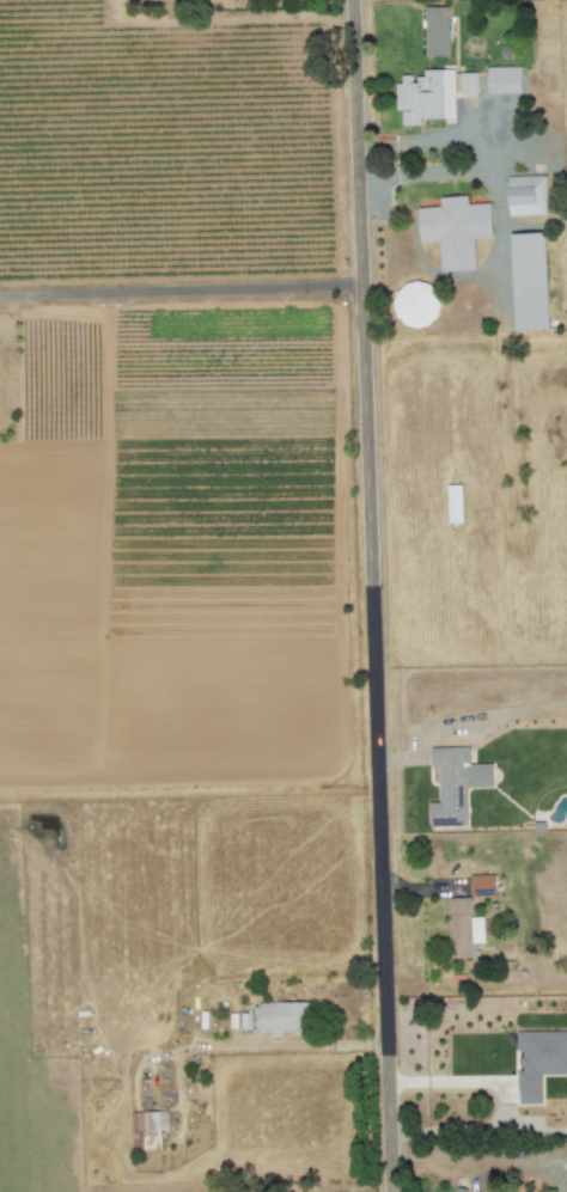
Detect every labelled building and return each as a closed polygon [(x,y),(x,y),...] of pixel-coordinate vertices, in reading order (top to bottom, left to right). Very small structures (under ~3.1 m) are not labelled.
[(425,8),(425,56),(450,56),(450,7),(425,8)] [(487,67),(487,94),(523,93),(522,66),(487,67)] [(455,118),(454,69),(423,70),(423,79),(412,80),(412,75),(396,76),(397,109),(401,109),(402,126),(419,125),(419,119),(455,118)] [(477,72),(459,73),(460,93),(478,93),(477,72)] [(546,215),(545,176),(508,177),(509,216),(546,215)] [(441,272),(476,270),(474,239),(494,238),(492,203),(467,204),(467,196),(440,198),(440,207),(418,208),(420,243),(439,242),(441,272)] [(511,234),(514,331),(550,329),(547,232),(511,234)] [(401,330),(441,320),(430,280),(391,290),(401,330)] [(470,747),(430,747),(431,768),(438,767),(439,803),(429,803),(429,827),(468,826),(467,788),(493,788),(493,764),(470,764),(470,747)] [(471,897),(497,896),(496,875),(470,876),(471,897)] [(447,898),(449,959),(472,958),(472,943),(485,943),(484,918),(471,918),(471,897),(447,898)] [(279,1031),(308,1030),(307,1002),(258,1004),(259,1035),(279,1034),(279,1031)] [(517,1032),(517,1051),(520,1051),(520,1070),(517,1070),(517,1104),(542,1104),(542,1075),(566,1075),(566,1032),(517,1032)] [(131,1113),(132,1150),(161,1149),(161,1132),(169,1132),(168,1112),(131,1113)]
